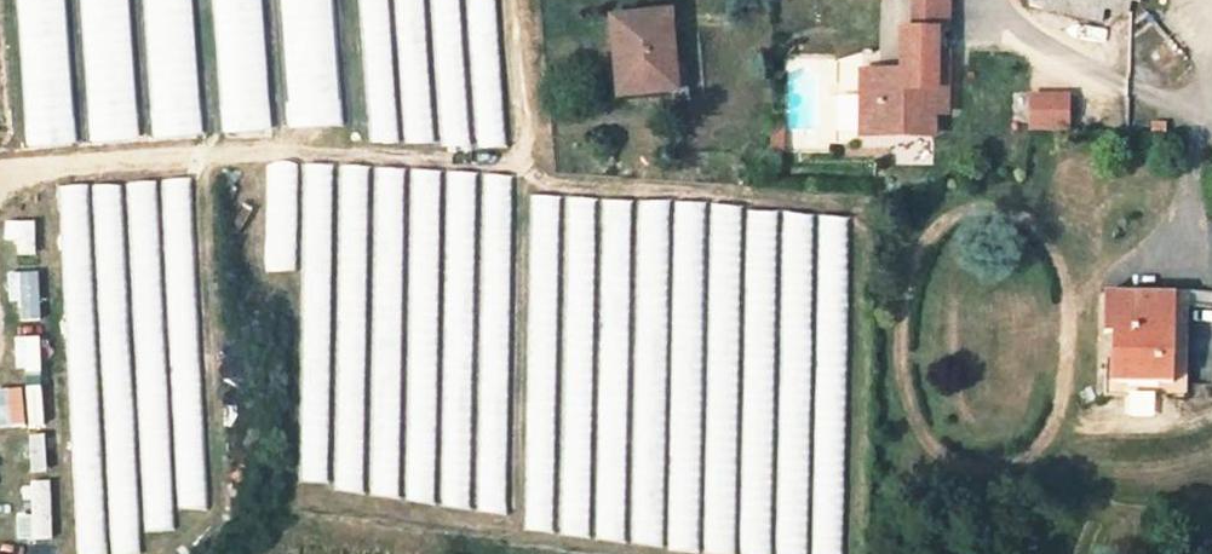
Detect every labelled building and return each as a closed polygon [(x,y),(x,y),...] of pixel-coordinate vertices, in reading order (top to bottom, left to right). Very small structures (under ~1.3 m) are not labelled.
[(503,139),(494,0),(358,0),(367,148),(503,139)] [(930,0),(897,0),(899,20),(887,21),(891,63),(850,67),(856,134),(896,130),(893,108),(927,104),(939,100),(933,37),(923,37),(921,19),(932,18),(930,0)] [(645,53),(593,61),(601,135),(652,129),(649,92),(645,53)] [(1059,109),(1061,77),(1023,74),(1020,106),(1059,109)] [(677,140),(670,91),(649,92),(652,129),(654,144),(677,140)] [(931,126),(927,104),(893,108),(896,130),(931,126)] [(855,210),(530,196),(526,283),(508,282),(513,173),(269,162),(264,270),(305,272),(295,494),(512,503),(511,541),(802,553),(840,553),(855,210)] [(1110,309),(1122,309),(1123,364),(1181,363),(1181,273),(1112,275),(1110,309)]
